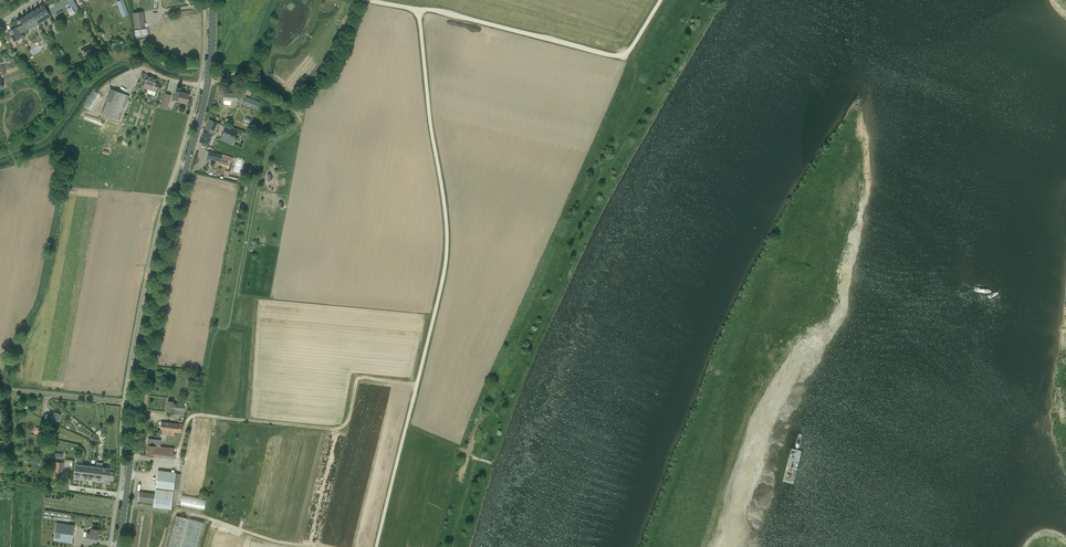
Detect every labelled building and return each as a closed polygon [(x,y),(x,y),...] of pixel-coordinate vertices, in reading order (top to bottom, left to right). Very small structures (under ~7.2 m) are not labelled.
[(121,15),(122,17),(129,15),(124,0),(121,0),(116,2),(121,15)] [(74,1),(69,3),(74,12),(79,9),(74,1)] [(39,25),(52,17),(44,4),(32,12),(39,25)] [(28,32),(39,25),(32,12),(20,19),(23,24),(17,28),(16,27),(8,32),(15,42),(23,37),(18,29),(24,26),(28,32)] [(133,13),(135,28),(144,27),(142,12),(133,13)] [(148,29),(135,29),(136,37),(148,37),(148,29)] [(30,69),(38,79),(42,75),(34,66),(30,69)] [(156,92),(158,87),(154,86),(157,79),(148,75),(143,87),(156,92)] [(101,114),(119,121),(129,96),(111,89),(101,114)] [(85,106),(93,112),(103,97),(95,91),(85,106)] [(172,100),(184,103),(186,103),(187,103),(190,94),(176,91),(175,96),(173,95),(172,100)] [(237,101),(238,95),(233,94),(234,94),(225,92),(223,100),(224,100),(223,104),(230,105),(230,101),(233,101),(233,100),(237,101)] [(161,108),(167,109),(171,95),(165,94),(161,108)] [(246,97),(243,103),(258,108),(260,102),(246,97)] [(86,113),(83,120),(103,127),(105,120),(86,113)] [(243,124),(250,126),(252,119),(245,117),(243,124)] [(217,125),(218,123),(209,119),(200,141),(208,145),(213,134),(215,135),(219,127),(217,125)] [(226,127),(222,135),(234,141),(238,132),(226,127)] [(207,158),(220,162),(219,165),(225,167),(225,166),(226,166),(226,163),(229,164),(231,157),(209,151),(207,158)] [(174,403),(174,401),(168,401),(167,412),(176,413),(177,410),(184,411),(185,404),(174,403)] [(182,433),(182,424),(161,422),(160,434),(174,436),(175,433),(182,433)] [(147,456),(173,459),(173,458),(176,459),(176,455),(177,449),(173,449),(174,448),(156,446),(157,440),(148,438),(147,445),(148,445),(147,456)] [(55,461),(55,471),(63,471),(63,461),(55,461)] [(74,479),(81,479),(83,465),(76,464),(74,479)] [(81,479),(88,480),(90,466),(83,465),(81,479)] [(95,481),(97,466),(90,466),(88,480),(95,481)] [(101,482),(102,478),(103,467),(97,466),(95,481),(101,482)] [(114,468),(114,469),(103,467),(102,478),(113,480),(115,469),(114,469),(114,468)] [(158,471),(156,488),(174,490),(176,473),(158,471)] [(156,488),(155,494),(154,506),(171,509),(174,490),(156,488)] [(182,495),(180,505),(204,510),(206,499),(182,495)] [(45,510),(44,517),(70,522),(71,515),(45,510)] [(204,523),(175,515),(167,546),(197,546),(204,523)] [(72,543),(75,526),(57,523),(54,540),(72,543)] [(98,539),(100,525),(92,524),(91,532),(87,532),(86,537),(98,539)]
